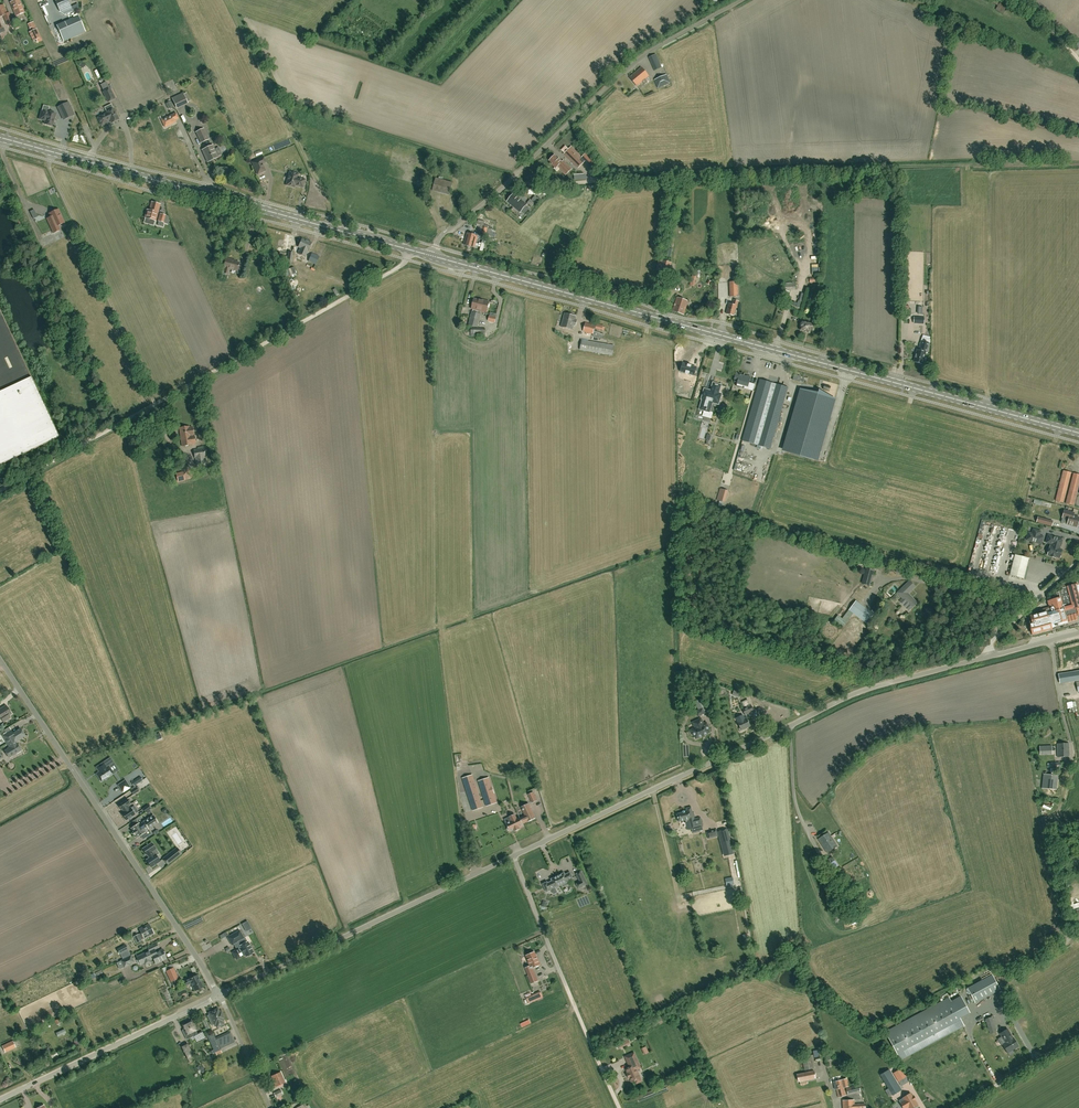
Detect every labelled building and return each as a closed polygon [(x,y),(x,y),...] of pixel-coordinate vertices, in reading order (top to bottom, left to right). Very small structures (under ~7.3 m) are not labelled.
[(20,0),(16,0),(10,2),(16,16),(25,12),(20,0)] [(68,0),(59,0),(56,1),(61,12),(71,7),(68,0)] [(998,10),(1004,13),(1007,8),(1001,4),(998,10)] [(4,16),(8,25),(13,23),(9,13),(7,14),(3,5),(0,7),(0,17),(4,16)] [(75,16),(54,26),(60,41),(82,31),(75,16)] [(30,32),(34,40),(36,39),(40,37),(36,29),(32,31),(31,32),(30,32)] [(655,70),(662,67),(656,54),(649,57),(655,70)] [(645,79),(649,76),(641,67),(629,77),(637,86),(642,82),(645,85),(648,82),(645,79)] [(658,89),(670,83),(667,75),(654,80),(658,89)] [(103,92),(105,97),(108,102),(115,99),(110,89),(103,92)] [(182,92),(173,96),(178,107),(187,102),(182,92)] [(64,119),(75,114),(70,102),(58,107),(64,119)] [(101,125),(111,121),(112,123),(119,119),(114,109),(107,112),(107,113),(98,118),(101,125)] [(40,119),(45,121),(45,124),(52,126),(56,114),(48,112),(48,113),(42,111),(40,119)] [(176,113),(162,119),(165,126),(176,121),(176,119),(179,118),(176,113)] [(204,128),(196,132),(201,142),(209,139),(204,128)] [(213,145),(203,150),(208,161),(218,156),(213,145)] [(578,168),(585,161),(571,147),(569,149),(564,154),(578,168)] [(598,161),(589,153),(589,152),(587,154),(584,156),(594,166),(598,161)] [(571,169),(565,163),(564,164),(558,158),(558,159),(554,156),(549,161),(552,164),(555,167),(554,169),(557,172),(559,169),(565,175),(571,169)] [(258,174),(266,171),(260,159),(252,162),(258,174)] [(295,179),(296,176),(289,174),(286,186),(293,187),(294,185),(296,186),(297,180),(295,179)] [(298,177),(296,176),(295,179),(297,180),(296,186),(304,188),(306,180),(298,178),(298,177)] [(449,195),(452,183),(436,178),(432,190),(449,195)] [(507,201),(520,212),(526,205),(514,194),(507,201)] [(540,200),(535,196),(532,200),(536,204),(540,200)] [(152,202),(150,210),(147,210),(145,217),(155,220),(160,204),(152,202)] [(49,213),(51,216),(47,218),(53,232),(60,229),(58,225),(64,222),(58,209),(49,213)] [(160,213),(158,221),(164,223),(167,215),(160,213)] [(488,226),(477,223),(476,226),(478,227),(477,232),(481,233),(486,235),(489,235),(490,229),(487,228),(488,226)] [(474,248),(477,236),(467,233),(463,245),(474,248)] [(305,257),(311,243),(302,239),(298,247),(300,248),(298,254),(305,257)] [(316,264),(319,256),(312,253),(308,261),(316,264)] [(238,272),(241,262),(226,258),(223,268),(225,268),(224,273),(229,275),(230,270),(238,272)] [(669,273),(672,263),(658,260),(656,270),(669,273)] [(729,282),(730,297),(738,296),(738,282),(729,282)] [(784,290),(795,290),(795,282),(784,283),(784,290)] [(684,315),(688,301),(677,297),(672,311),(684,315)] [(479,310),(481,301),(474,299),(471,309),(479,310)] [(486,312),(489,302),(483,300),(483,301),(481,301),(479,310),(486,312)] [(729,304),(726,314),(734,316),(736,307),(737,307),(739,301),(733,300),(732,305),(729,304)] [(803,317),(805,309),(802,308),(801,312),(798,311),(798,312),(796,312),(797,318),(801,319),(801,317),(803,317)] [(1,392),(0,392),(0,465),(60,437),(47,411),(41,399),(32,379),(31,377),(5,321),(0,311),(0,389),(1,392)] [(477,327),(481,314),(471,312),(468,325),(477,327)] [(576,326),(577,320),(575,320),(576,316),(564,314),(561,327),(572,330),(573,325),(576,326)] [(813,329),(814,325),(801,322),(800,327),(801,327),(800,330),(805,332),(809,333),(811,329),(813,329)] [(603,339),(604,334),(594,331),(595,325),(585,323),(583,332),(593,335),(592,336),(603,339)] [(604,331),(605,327),(603,327),(603,325),(597,323),(595,329),(604,331)] [(612,355),(614,345),(582,340),(580,349),(612,355)] [(927,353),(930,342),(921,340),(918,351),(917,351),(914,362),(918,363),(918,364),(921,365),(921,364),(923,364),(925,353),(927,353)] [(682,358),(693,360),(696,348),(685,346),(682,358)] [(747,357),(746,365),(753,366),(755,358),(747,357)] [(681,372),(689,374),(694,375),(696,367),(683,363),(683,364),(681,372)] [(738,380),(737,384),(741,385),(740,388),(753,391),(753,390),(755,384),(749,383),(751,377),(747,376),(747,377),(736,374),(734,379),(738,380)] [(748,419),(744,433),(742,441),(757,445),(762,447),(770,449),(788,388),(767,382),(767,383),(759,381),(756,391),(748,419)] [(703,415),(711,417),(712,412),(710,412),(713,403),(719,404),(722,394),(719,394),(721,385),(713,383),(711,391),(704,390),(702,400),(703,400),(700,410),(704,411),(703,415)] [(801,390),(785,450),(818,459),(834,399),(801,390)] [(195,436),(194,436),(193,426),(190,427),(190,426),(179,427),(182,446),(192,445),(196,444),(195,436)] [(195,459),(196,466),(205,465),(204,457),(205,457),(204,449),(193,450),(194,459),(195,459)] [(183,471),(176,473),(178,481),(185,480),(183,471)] [(1078,484),(1078,475),(1063,471),(1056,501),(1074,505),(1078,484)] [(724,501),(727,491),(721,490),(718,500),(724,501)] [(1078,527),(1078,521),(1078,518),(1072,516),(1073,513),(1064,511),(1063,518),(1069,519),(1068,524),(1078,527)] [(1053,522),(1048,520),(1038,518),(1037,523),(1052,527),(1053,522)] [(1026,540),(1030,541),(1041,544),(1043,537),(1040,536),(1041,531),(1033,529),(1032,534),(1029,533),(1026,540)] [(1059,549),(1060,546),(1061,546),(1062,541),(1062,539),(1048,535),(1046,542),(1053,544),(1052,546),(1056,547),(1056,548),(1059,549)] [(1056,547),(1052,546),(1050,546),(1048,555),(1051,556),(1050,556),(1055,558),(1055,556),(1060,558),(1062,550),(1059,549),(1056,548),(1056,547)] [(1010,575),(1024,579),(1029,558),(1016,555),(1010,575)] [(871,586),(875,570),(866,568),(862,584),(871,586)] [(910,581),(900,590),(897,593),(903,599),(900,602),(909,611),(917,603),(908,594),(915,587),(910,581)] [(1039,614),(1037,614),(1036,614),(1034,614),(1033,615),(1032,616),(1031,616),(1032,621),(1029,621),(1030,624),(1030,625),(1031,628),(1031,629),(1031,630),(1032,631),(1032,634),(1034,634),(1035,634),(1037,634),(1038,633),(1040,633),(1041,632),(1043,631),(1045,631),(1047,631),(1049,630),(1051,629),(1052,629),(1059,625),(1058,623),(1068,620),(1068,622),(1078,619),(1077,615),(1078,614),(1078,610),(1078,608),(1078,587),(1078,584),(1067,586),(1068,587),(1062,588),(1063,590),(1058,592),(1060,597),(1050,600),(1052,607),(1041,610),(1041,613),(1039,614)] [(867,623),(874,615),(856,601),(849,610),(867,623)] [(1078,680),(1078,671),(1059,674),(1060,683),(1078,680)] [(11,711),(6,704),(0,708),(0,717),(2,719),(4,721),(10,717),(9,715),(12,713),(11,711)] [(745,716),(754,712),(752,706),(743,710),(745,716)] [(744,729),(750,726),(746,717),(742,719),(743,720),(738,723),(740,728),(739,729),(740,732),(745,730),(744,729)] [(701,718),(696,721),(693,722),(695,728),(691,730),(693,735),(694,734),(696,739),(710,732),(708,728),(709,727),(707,723),(704,724),(701,718)] [(10,745),(16,741),(26,735),(21,728),(13,732),(11,729),(3,735),(6,739),(8,738),(10,741),(8,742),(10,745)] [(11,747),(6,750),(10,757),(22,749),(17,743),(16,741),(10,745),(11,747)] [(1057,756),(1069,756),(1069,743),(1057,743),(1057,756)] [(102,781),(113,773),(109,766),(107,767),(104,763),(97,767),(99,770),(100,770),(101,771),(97,774),(102,781)] [(1057,790),(1058,776),(1043,774),(1041,788),(1057,790)] [(473,810),(483,807),(472,775),(463,778),(473,810)] [(135,787),(144,781),(142,777),(133,783),(135,787)] [(489,778),(478,781),(486,806),(497,803),(489,778)] [(125,781),(119,785),(123,791),(130,787),(125,781)] [(528,794),(532,803),(537,800),(533,792),(528,794)] [(130,808),(129,807),(128,806),(131,804),(127,798),(118,804),(122,810),(123,809),(125,812),(122,814),(126,820),(129,818),(129,819),(132,817),(132,816),(135,814),(131,808),(130,808)] [(514,829),(515,831),(520,829),(520,828),(524,826),(523,824),(528,821),(528,822),(536,818),(529,803),(521,807),(525,815),(520,818),(520,817),(517,819),(514,814),(509,817),(511,820),(506,823),(506,822),(505,822),(508,828),(507,829),(508,830),(509,831),(514,829)] [(677,814),(676,814),(677,815),(677,814),(678,821),(678,822),(679,822),(685,820),(685,821),(689,820),(692,830),(703,827),(701,818),(694,819),(694,817),(695,816),(694,813),(693,813),(691,807),(686,808),(687,811),(685,812),(685,811),(684,811),(683,811),(683,812),(683,813),(677,814)] [(139,823),(131,828),(132,828),(134,831),(133,832),(135,835),(136,834),(138,837),(137,837),(138,838),(146,832),(145,832),(145,831),(148,829),(149,829),(158,822),(153,815),(144,821),(143,821),(144,822),(140,824),(139,823)] [(162,823),(164,828),(176,821),(173,816),(162,823)] [(707,833),(709,839),(718,836),(716,830),(707,833)] [(734,854),(732,850),(727,830),(718,832),(723,852),(724,857),(734,854)] [(827,853),(837,846),(829,832),(818,839),(827,853)] [(151,867),(160,861),(156,855),(154,856),(151,852),(156,849),(152,843),(142,849),(146,855),(147,854),(149,858),(146,860),(151,867)] [(167,865),(181,854),(177,848),(163,859),(167,865)] [(707,854),(703,859),(708,863),(712,858),(707,854)] [(838,866),(832,857),(824,862),(830,871),(838,866)] [(576,874),(580,882),(576,884),(579,889),(583,887),(585,886),(588,885),(582,871),(576,874)] [(555,888),(561,886),(562,885),(563,887),(568,884),(567,882),(569,882),(568,881),(573,878),(570,872),(565,875),(564,873),(551,879),(552,881),(548,883),(547,882),(543,884),(547,892),(551,890),(550,889),(555,887),(555,888)] [(246,932),(252,929),(247,921),(242,924),(246,932)] [(139,929),(142,933),(139,934),(134,937),(137,943),(142,940),(144,939),(145,939),(155,933),(149,923),(139,929)] [(239,941),(242,947),(234,952),(237,959),(246,954),(247,956),(249,955),(250,956),(252,955),(252,954),(254,953),(252,948),(249,941),(245,943),(242,939),(245,938),(241,931),(229,937),(233,944),(239,941)] [(211,942),(202,945),(205,951),(213,948),(211,942)] [(157,943),(153,945),(149,947),(151,950),(138,956),(142,963),(145,962),(146,963),(147,964),(151,962),(151,961),(151,959),(154,958),(157,963),(167,958),(165,954),(166,953),(164,949),(157,952),(155,948),(159,947),(157,943)] [(126,944),(118,948),(123,959),(131,954),(126,944)] [(532,968),(540,965),(538,959),(537,959),(534,952),(527,955),(528,960),(530,966),(526,968),(529,975),(528,976),(532,984),(538,981),(534,973),(532,968)] [(182,954),(166,960),(167,963),(183,957),(182,954)] [(121,968),(130,963),(134,961),(132,956),(118,962),(121,968)] [(171,982),(179,979),(174,968),(166,971),(171,982)] [(195,991),(204,987),(198,974),(189,978),(184,981),(186,986),(191,984),(195,991)] [(975,1003),(1000,990),(992,975),(967,988),(975,1003)] [(170,989),(163,990),(165,999),(172,997),(170,989)] [(536,1002),(544,999),(542,993),(534,996),(536,1002)] [(956,1012),(966,1006),(961,997),(951,1002),(949,998),(886,1032),(900,1060),(964,1025),(956,1012)] [(224,1024),(222,1021),(223,1021),(222,1019),(224,1018),(221,1012),(220,1013),(218,1009),(209,1013),(209,1015),(207,1016),(212,1025),(214,1024),(214,1025),(215,1024),(217,1027),(224,1024)] [(990,1034),(997,1032),(992,1017),(985,1019),(990,1034)] [(184,1024),(184,1025),(183,1026),(185,1029),(183,1030),(182,1031),(186,1039),(194,1036),(196,1042),(205,1038),(202,1032),(197,1034),(194,1029),(195,1028),(193,1025),(192,1025),(191,1022),(190,1022),(190,1021),(189,1022),(188,1022),(189,1023),(186,1024),(185,1023),(184,1024)] [(1008,1053),(1018,1046),(1013,1038),(1012,1038),(1007,1029),(1000,1034),(1005,1043),(1002,1044),(1008,1053)] [(221,1037),(225,1048),(236,1043),(231,1033),(229,1033),(229,1032),(229,1033),(221,1037)] [(5,1052),(16,1047),(13,1041),(2,1046),(5,1052)] [(182,1047),(182,1048),(187,1059),(193,1056),(188,1044),(182,1047)] [(641,1068),(639,1064),(634,1053),(625,1057),(630,1067),(626,1069),(627,1073),(626,1073),(629,1079),(630,1078),(631,1082),(635,1081),(636,1084),(642,1081),(637,1070),(641,1068)] [(805,1070),(814,1068),(811,1055),(802,1057),(805,1070)] [(899,1081),(906,1077),(901,1068),(893,1072),(899,1081)] [(798,1081),(802,1080),(816,1077),(814,1070),(797,1073),(798,1081)] [(889,1087),(893,1094),(894,1095),(901,1090),(889,1070),(881,1074),(889,1087)] [(276,1087),(285,1082),(280,1072),(271,1076),(276,1087)] [(842,1080),(833,1082),(835,1090),(837,1089),(838,1097),(846,1096),(844,1088),(848,1087),(847,1079),(842,1080)] [(861,1092),(860,1086),(846,1089),(848,1095),(861,1092)] [(276,1097),(283,1094),(280,1089),(273,1093),(276,1097)] [(918,1105),(915,1100),(916,1100),(913,1096),(912,1096),(910,1093),(903,1098),(900,1100),(901,1102),(900,1103),(903,1107),(907,1107),(909,1107),(913,1107),(918,1105)]
